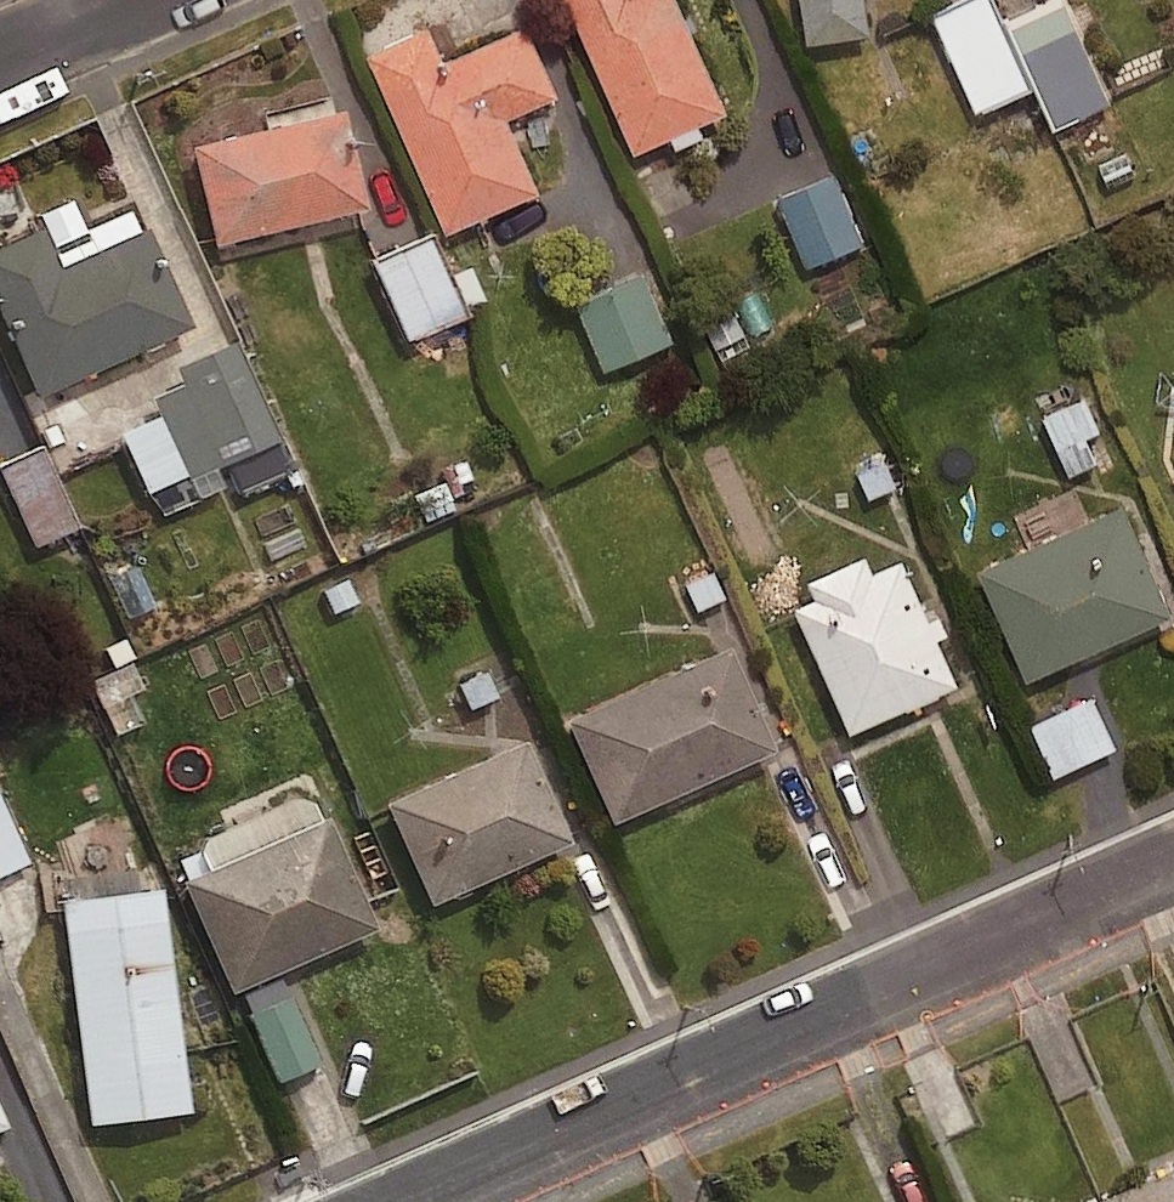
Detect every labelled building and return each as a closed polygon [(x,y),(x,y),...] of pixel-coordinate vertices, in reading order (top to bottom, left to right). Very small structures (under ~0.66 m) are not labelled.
[(642,153),(735,113),(686,0),(575,0),(642,153)] [(816,43),(879,33),(873,0),(809,0),(816,43)] [(1003,22),(992,0),(959,0),(931,14),(977,107),(1031,80),(1003,22)] [(1003,22),(1031,80),(1053,124),(1110,96),(1063,0),(1047,0),(1003,22)] [(565,95),(533,25),(452,61),(436,26),(373,54),(454,234),(548,192),(515,117),(565,95)] [(372,212),(349,113),(196,150),(220,248),(372,212)] [(859,243),(831,170),(775,191),(802,264),(859,243)] [(152,233),(65,271),(47,232),(0,253),(0,305),(42,398),(195,330),(152,233)] [(445,277),(428,237),(371,261),(404,336),(483,302),(468,267),(445,277)] [(674,334),(647,267),(576,295),(602,362),(674,334)] [(144,491),(159,485),(169,507),(219,485),(209,463),(222,457),(238,491),(289,468),(231,338),(180,360),(189,381),(150,399),(156,413),(117,430),(144,491)] [(1084,393),(1042,412),(1068,470),(1096,457),(1085,433),(1099,426),(1084,393)] [(38,449),(0,466),(0,475),(31,543),(73,524),(38,449)] [(885,456),(857,468),(868,494),(896,482),(885,456)] [(1170,608),(1121,497),(976,561),(1026,672),(1170,608)] [(957,676),(901,552),(873,565),(865,546),(807,572),(815,589),(792,600),(849,726),(904,701),(906,703),(939,688),(938,685),(957,676)] [(713,564),(685,578),(698,605),(726,591),(713,564)] [(770,746),(724,642),(560,716),(607,819),(770,746)] [(1092,690),(1028,718),(1052,770),(1116,742),(1092,690)] [(576,846),(531,745),(391,808),(436,909),(576,846)] [(0,797),(0,880),(34,866),(4,795),(0,797)] [(383,934),(333,821),(188,885),(237,998),(383,934)] [(168,894),(66,906),(94,1129),(196,1116),(168,894)] [(314,1058),(281,992),(241,1012),(274,1078),(314,1058)] [(12,1130),(0,1104),(0,1135),(12,1130)] [(1070,1201),(1173,1201),(1173,1155),(1070,1201)]
